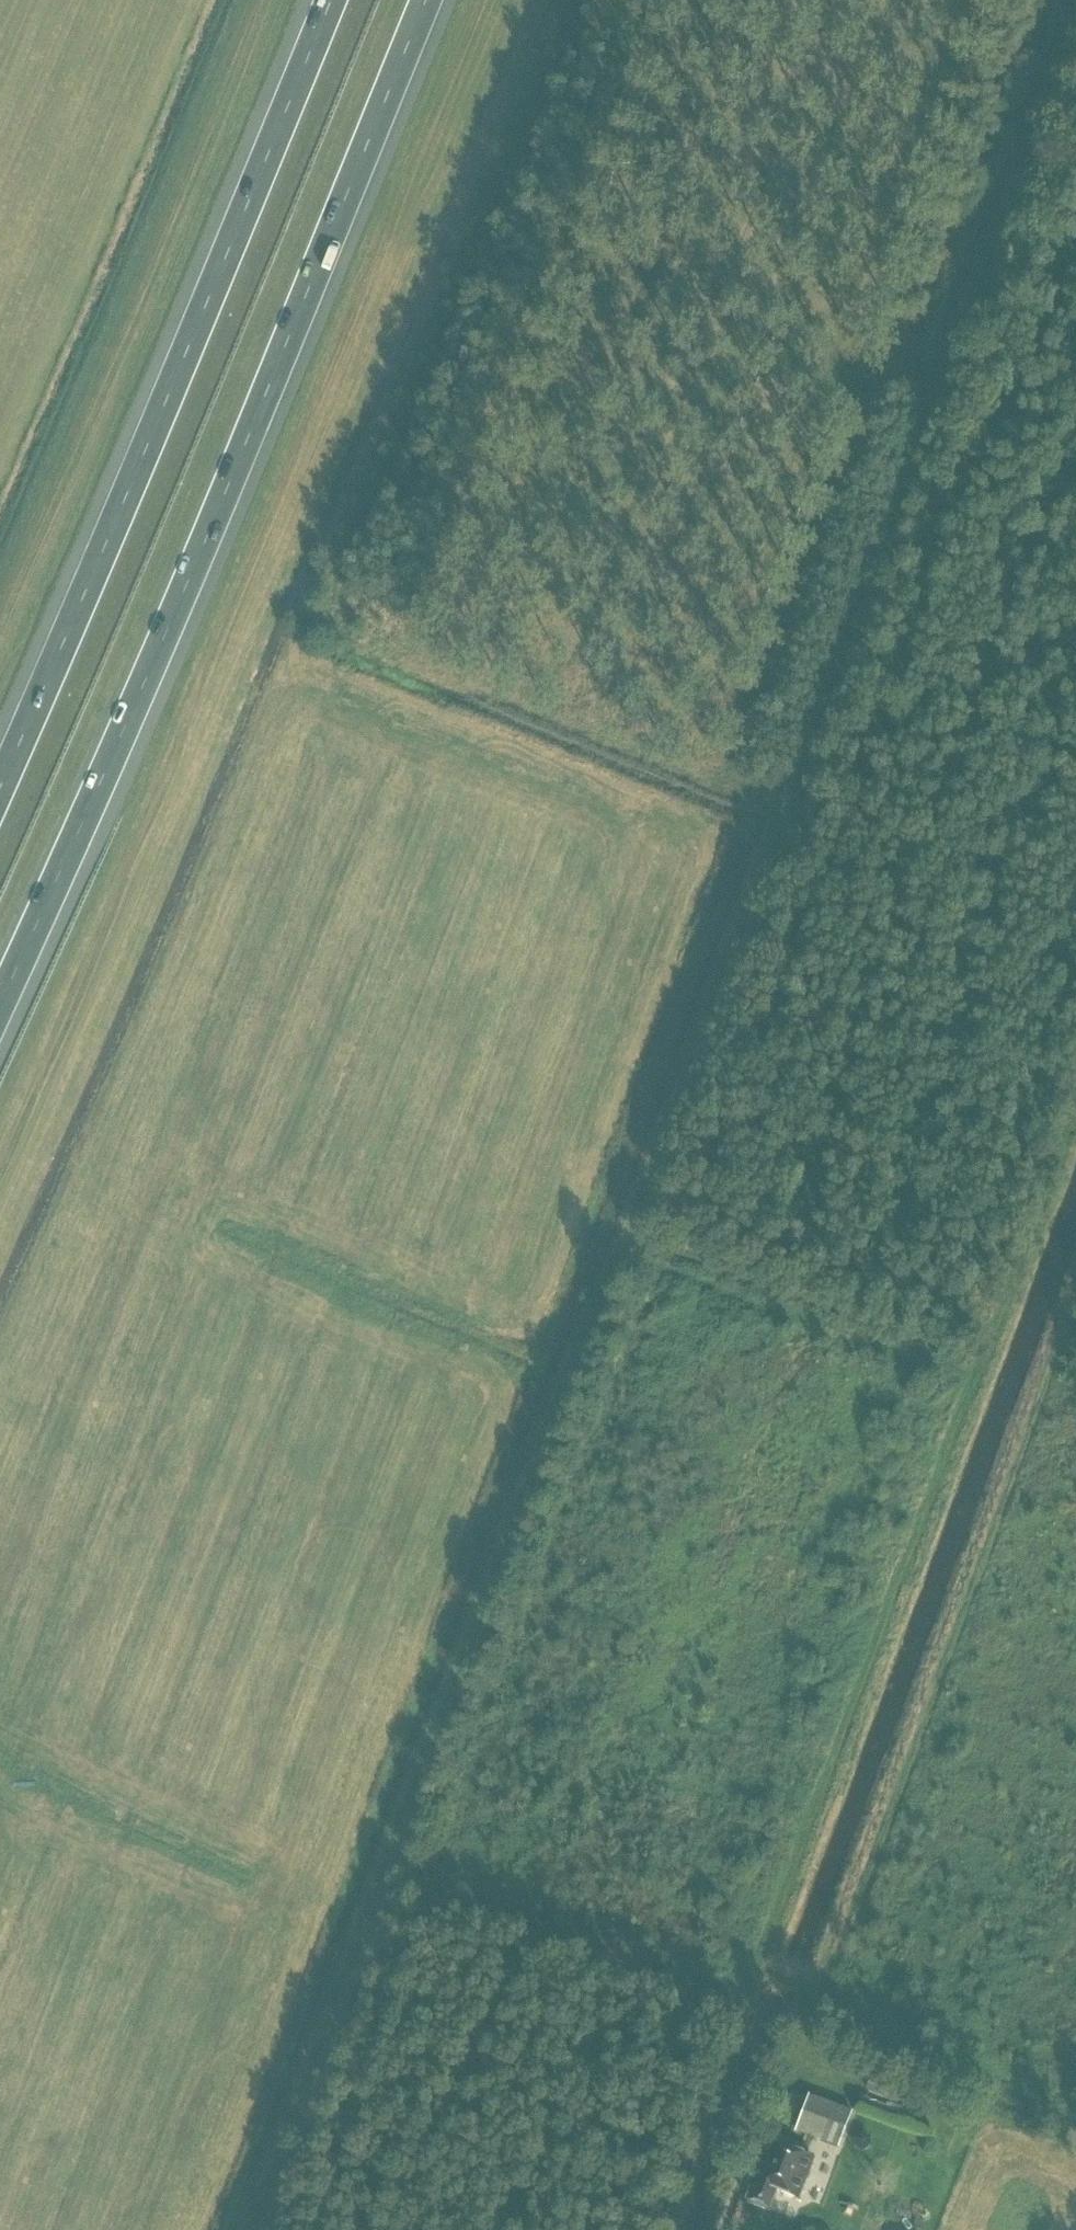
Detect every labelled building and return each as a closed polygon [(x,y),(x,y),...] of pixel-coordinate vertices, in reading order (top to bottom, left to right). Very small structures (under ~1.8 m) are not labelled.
[(838,2146),(851,2110),(808,2094),(794,2131),(838,2146)] [(763,2139),(745,2189),(749,2191),(745,2202),(769,2211),(776,2194),(798,2202),(814,2158),(763,2139)] [(919,2224),(900,2219),(897,2229),(918,2229),(919,2224)]
